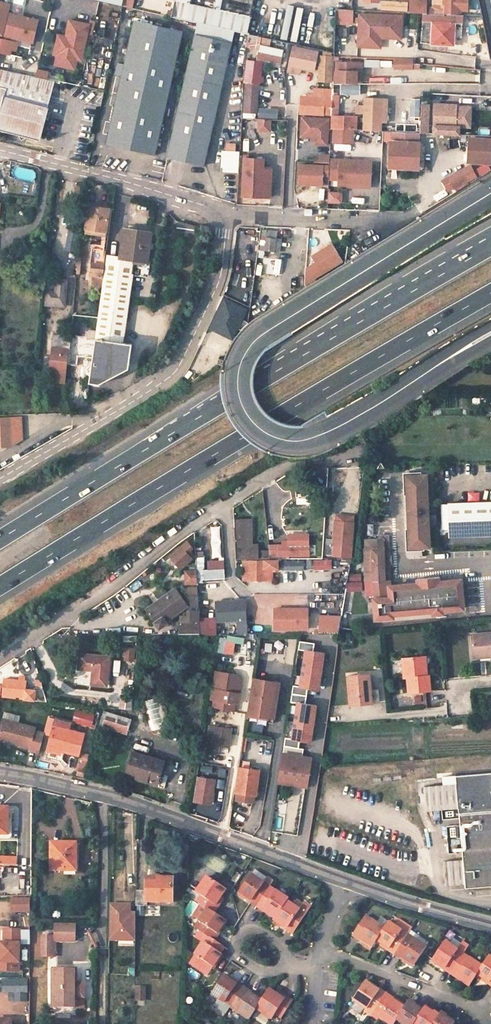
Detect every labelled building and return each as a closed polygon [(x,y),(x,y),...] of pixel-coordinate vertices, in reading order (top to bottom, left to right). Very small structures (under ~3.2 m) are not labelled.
[(142,10),(144,0),(135,0),(133,8),(142,10)] [(254,0),(175,0),(171,17),(246,34),(254,0)] [(403,11),(411,11),(412,11),(412,1),(383,0),(383,10),(399,11),(403,11)] [(426,0),(412,0),(412,1),(412,11),(424,12),(426,12),(426,0)] [(442,12),(462,13),(462,9),(462,0),(442,0),(442,12)] [(9,4),(0,2),(0,34),(2,34),(9,4)] [(285,36),(292,37),(297,4),(290,3),(285,36)] [(402,30),(403,11),(399,11),(383,10),(380,10),(374,10),(361,9),(359,40),(374,41),(374,31),(383,22),(391,23),(391,29),(402,30)] [(457,44),(458,37),(458,32),(455,31),(455,23),(463,23),(463,13),(462,13),(442,12),(426,12),(424,12),(421,42),(431,44),(457,44)] [(5,35),(33,41),(38,20),(10,13),(5,35)] [(81,60),(89,24),(69,20),(67,31),(72,32),(71,37),(58,34),(54,54),(57,55),(76,59),(81,60)] [(122,75),(107,143),(155,154),(183,31),(135,20),(125,64),(118,63),(115,74),(122,75)] [(381,41),(382,32),(402,33),(402,30),(391,29),(391,23),(383,22),(374,31),(374,41),(381,41)] [(283,57),(284,50),(260,45),(262,37),(248,34),(247,45),(260,48),(258,58),(275,62),(276,56),(283,57)] [(231,43),(195,35),(168,156),(204,164),(231,43)] [(15,50),(17,42),(2,38),(2,39),(0,48),(0,51),(9,54),(10,49),(15,50)] [(319,51),(293,46),(288,67),(315,72),(319,51)] [(74,69),(76,59),(57,55),(55,64),(74,69)] [(333,56),(319,56),(318,82),(332,83),(333,56)] [(419,69),(420,63),(417,62),(417,60),(395,59),(395,68),(419,69)] [(357,82),(358,62),(337,62),(337,72),(335,72),(334,80),(337,80),(337,81),(357,82)] [(46,78),(48,72),(37,69),(35,76),(46,78)] [(257,113),(259,83),(253,82),(254,69),(246,69),(245,81),(246,81),(244,112),(257,113)] [(48,106),(54,84),(0,70),(0,87),(6,88),(4,95),(48,106)] [(314,87),(313,93),(308,93),(308,95),(300,95),(299,112),(299,114),(306,114),(325,116),(325,115),(330,115),(332,89),(314,87)] [(356,129),(356,117),(338,116),(339,96),(337,96),(337,92),(334,92),(332,128),(334,128),(353,129),(356,129)] [(4,95),(0,110),(0,128),(17,132),(20,136),(24,134),(36,137),(41,134),(48,106),(4,95)] [(381,130),(383,98),(365,97),(364,129),(381,130)] [(465,127),(465,118),(457,117),(457,106),(457,104),(436,103),(434,133),(456,134),(456,126),(465,127)] [(470,127),(471,107),(457,106),(457,117),(465,118),(465,127),(470,127)] [(427,129),(428,128),(428,115),(421,114),(420,132),(427,132),(427,129)] [(328,146),(329,139),(330,118),(301,116),(300,137),(313,138),(313,145),(328,146)] [(270,130),(270,118),(259,118),(259,130),(270,130)] [(355,142),(356,129),(353,129),(334,128),(334,141),(355,142)] [(468,136),(466,163),(470,164),(482,165),(488,165),(490,165),(490,159),(490,138),(468,136)] [(421,143),(392,141),(391,159),(390,165),(420,167),(420,161),(421,143)] [(364,157),(364,143),(347,143),(347,157),(364,157)] [(238,172),(239,151),(222,150),(221,171),(238,172)] [(319,153),(319,160),(315,159),(315,162),(319,162),(329,163),(330,154),(319,153)] [(245,157),(243,195),(272,196),(273,185),(269,185),(269,167),(264,166),(264,157),(245,157)] [(372,183),(373,161),(330,159),(330,165),(329,173),(329,175),(329,179),(337,179),(336,181),(372,183)] [(329,173),(330,165),(301,163),(299,184),(322,185),(323,175),(329,175),(329,173)] [(454,189),(477,177),(470,164),(447,176),(454,189)] [(478,177),(490,169),(488,165),(482,165),(474,170),(478,177)] [(107,231),(110,208),(88,205),(85,228),(107,231)] [(123,342),(126,315),(132,272),(146,274),(152,232),(125,228),(120,257),(108,255),(94,347),(90,382),(100,383),(129,368),(132,343),(123,342)] [(260,248),(274,249),(277,231),(263,229),(260,248)] [(67,251),(80,251),(81,230),(68,230),(67,251)] [(343,262),(332,243),(311,256),(315,262),(306,267),(305,285),(322,275),(343,262)] [(102,284),(106,249),(93,248),(89,276),(93,276),(92,283),(102,284)] [(262,273),(282,276),(284,259),(264,257),(262,273)] [(47,303),(64,304),(66,280),(56,280),(55,292),(47,291),(47,303)] [(86,337),(94,338),(95,331),(87,330),(86,337)] [(70,336),(55,334),(50,383),(65,385),(70,336)] [(0,418),(0,448),(11,447),(24,441),(22,417),(0,418)] [(407,489),(428,488),(428,474),(407,475),(407,489)] [(346,508),(355,509),(356,489),(348,489),(346,508)] [(407,508),(429,508),(428,493),(407,494),(407,508)] [(490,535),(490,502),(449,503),(450,536),(490,535)] [(408,529),(429,528),(429,524),(429,515),(429,513),(408,513),(408,529)] [(352,523),(353,516),(337,514),(336,521),(352,523)] [(233,520),(235,559),(257,559),(257,549),(253,549),(246,550),(245,529),(247,529),(246,519),(233,520)] [(351,547),(353,523),(352,523),(336,521),(335,521),(332,545),(351,547)] [(208,526),(209,559),(220,558),(219,526),(208,526)] [(408,547),(430,546),(429,533),(408,533),(408,547)] [(365,547),(363,547),(365,593),(373,593),(373,599),(372,599),(373,616),(390,615),(390,613),(431,611),(431,614),(440,614),(440,611),(461,611),(460,582),(439,583),(439,578),(416,579),(416,583),(389,584),(389,564),(389,555),(388,534),(378,534),(378,538),(365,538),(365,547)] [(186,553),(191,548),(183,539),(164,555),(177,570),(191,559),(186,553)] [(308,556),(308,546),(279,546),(279,555),(308,556)] [(195,569),(182,569),(183,582),(223,580),(222,560),(203,561),(203,551),(194,551),(195,569)] [(275,567),(275,560),(265,560),(248,561),(248,580),(272,579),(271,567),(275,567)] [(346,574),(345,591),(361,591),(361,574),(346,574)] [(167,601),(148,615),(154,623),(159,629),(165,624),(164,622),(187,605),(175,589),(164,597),(167,601)] [(167,601),(164,597),(145,610),(148,615),(167,601)] [(245,600),(216,601),(206,602),(207,621),(216,620),(216,621),(246,620),(245,600)] [(307,608),(274,608),(274,618),(280,618),(280,628),(307,628),(307,608)] [(179,635),(200,634),(199,610),(188,611),(188,622),(179,622),(179,635)] [(471,634),(473,655),(490,653),(490,633),(471,634)] [(215,651),(230,654),(233,640),(218,637),(215,651)] [(321,691),(326,652),(305,649),(299,688),(321,691)] [(108,671),(109,657),(80,655),(79,668),(93,670),(108,671)] [(423,656),(403,658),(404,678),(408,678),(409,692),(431,691),(429,675),(425,676),(423,656)] [(93,670),(92,684),(107,685),(108,671),(93,670)] [(209,700),(212,700),(211,707),(236,711),(237,704),(239,705),(243,679),(239,675),(215,670),(209,700)] [(372,702),(369,674),(348,675),(350,704),(372,702)] [(25,697),(26,681),(4,679),(2,697),(15,698),(15,696),(25,697)] [(278,682),(255,679),(250,714),(268,717),(270,717),(273,701),(275,702),(278,682)] [(268,717),(250,714),(249,720),(274,723),(278,702),(275,702),(273,701),(270,717),(268,717)] [(313,743),(318,705),(297,702),(291,740),(313,743)] [(4,712),(0,731),(0,737),(14,740),(13,744),(30,747),(29,750),(39,752),(42,739),(44,733),(34,731),(34,727),(18,724),(20,716),(4,712)] [(92,725),(92,713),(72,712),(72,725),(92,725)] [(126,733),(130,719),(107,712),(102,726),(126,733)] [(54,725),(69,729),(69,728),(70,723),(55,719),(54,725)] [(54,725),(46,723),(44,733),(42,739),(50,741),(49,746),(50,746),(64,749),(81,753),(85,732),(69,729),(54,725)] [(228,746),(230,728),(209,725),(207,735),(203,734),(201,748),(220,751),(221,745),(228,746)] [(156,784),(164,761),(132,751),(125,774),(156,784)] [(310,757),(283,753),(279,776),(307,780),(310,757)] [(260,770),(240,767),(236,792),(256,795),(260,770)] [(456,777),(457,785),(424,788),(426,811),(459,809),(460,825),(457,824),(446,825),(449,853),(459,852),(462,850),(463,859),(444,861),(446,884),(465,883),(465,888),(490,886),(490,774),(456,777)] [(217,779),(197,776),(193,802),(213,805),(217,779)] [(279,776),(278,782),(305,787),(307,780),(279,776)] [(0,807),(0,834),(8,834),(8,807),(0,807)] [(77,842),(51,842),(51,869),(65,870),(65,867),(77,867),(77,842)] [(15,865),(15,857),(0,856),(0,865),(15,865)] [(239,893),(257,905),(268,888),(262,883),(267,876),(255,869),(239,893)] [(213,912),(217,906),(215,905),(226,889),(206,876),(195,891),(200,894),(196,901),(208,909),(213,912)] [(136,905),(147,906),(146,902),(172,902),(173,879),(147,879),(147,892),(136,892),(136,905)] [(288,898),(276,890),(275,892),(268,888),(257,905),(275,917),(287,899),(288,898)] [(7,898),(8,914),(28,914),(27,897),(7,898)] [(300,908),(287,899),(275,917),(273,919),(293,932),(310,907),(304,902),(300,908)] [(109,940),(135,941),(136,913),(131,913),(131,905),(111,904),(109,940)] [(208,909),(199,922),(202,923),(198,929),(199,930),(214,940),(226,921),(213,912),(208,909)] [(376,923),(371,920),(369,922),(363,918),(351,934),(372,947),(375,941),(384,929),(376,923)] [(376,923),(384,929),(388,923),(380,918),(376,923)] [(394,926),(400,930),(405,922),(399,919),(394,926)] [(375,941),(394,953),(405,936),(409,931),(412,927),(405,922),(400,930),(394,926),(388,922),(388,923),(384,929),(375,941)] [(75,939),(75,924),(55,924),(55,938),(75,939)] [(20,930),(4,930),(3,943),(0,943),(0,944),(0,969),(19,970),(19,964),(22,964),(22,961),(19,961),(19,944),(20,944),(20,930)] [(214,967),(222,954),(220,953),(225,947),(214,940),(199,930),(195,937),(202,942),(194,953),(195,954),(199,957),(194,965),(207,974),(212,966),(214,967)] [(428,943),(409,931),(405,936),(411,940),(412,938),(426,947),(428,943)] [(52,955),(52,935),(42,935),(42,955),(52,955)] [(394,953),(413,966),(426,947),(412,938),(411,940),(405,936),(394,953)] [(462,954),(456,951),(457,949),(445,940),(432,960),(450,972),(462,954)] [(194,965),(199,957),(195,954),(189,962),(194,965)] [(482,965),(469,956),(467,958),(462,954),(450,972),(468,985),(475,975),(482,965)] [(488,956),(482,965),(475,975),(490,986),(490,958),(488,956)] [(84,1006),(84,995),(75,994),(75,981),(75,969),(56,968),(55,1005),(84,1006)] [(243,986),(225,974),(212,994),(225,1003),(226,1001),(231,1004),(243,986)] [(6,994),(6,1002),(25,1002),(25,979),(0,979),(0,994),(6,994)] [(385,993),(365,980),(353,999),(366,1008),(368,1006),(373,1010),(385,993)] [(84,995),(84,981),(75,981),(75,994),(84,995)] [(231,1004),(239,1009),(237,1011),(249,1019),(256,1008),(262,999),(243,986),(231,1004)] [(256,1008),(271,1019),(275,1014),(280,1018),(289,1006),(283,1002),(284,999),(269,989),(262,999),(256,1008)] [(380,1014),(379,1016),(391,1023),(393,1023),(396,1019),(404,1006),(385,993),(373,1010),(380,1014)] [(408,1000),(404,1006),(396,1019),(403,1023),(412,1023),(422,1009),(408,1000)] [(424,1006),(422,1009),(412,1023),(432,1023),(438,1015),(424,1006)] [(453,1021),(440,1013),(438,1015),(432,1023),(451,1023),(453,1021)]
